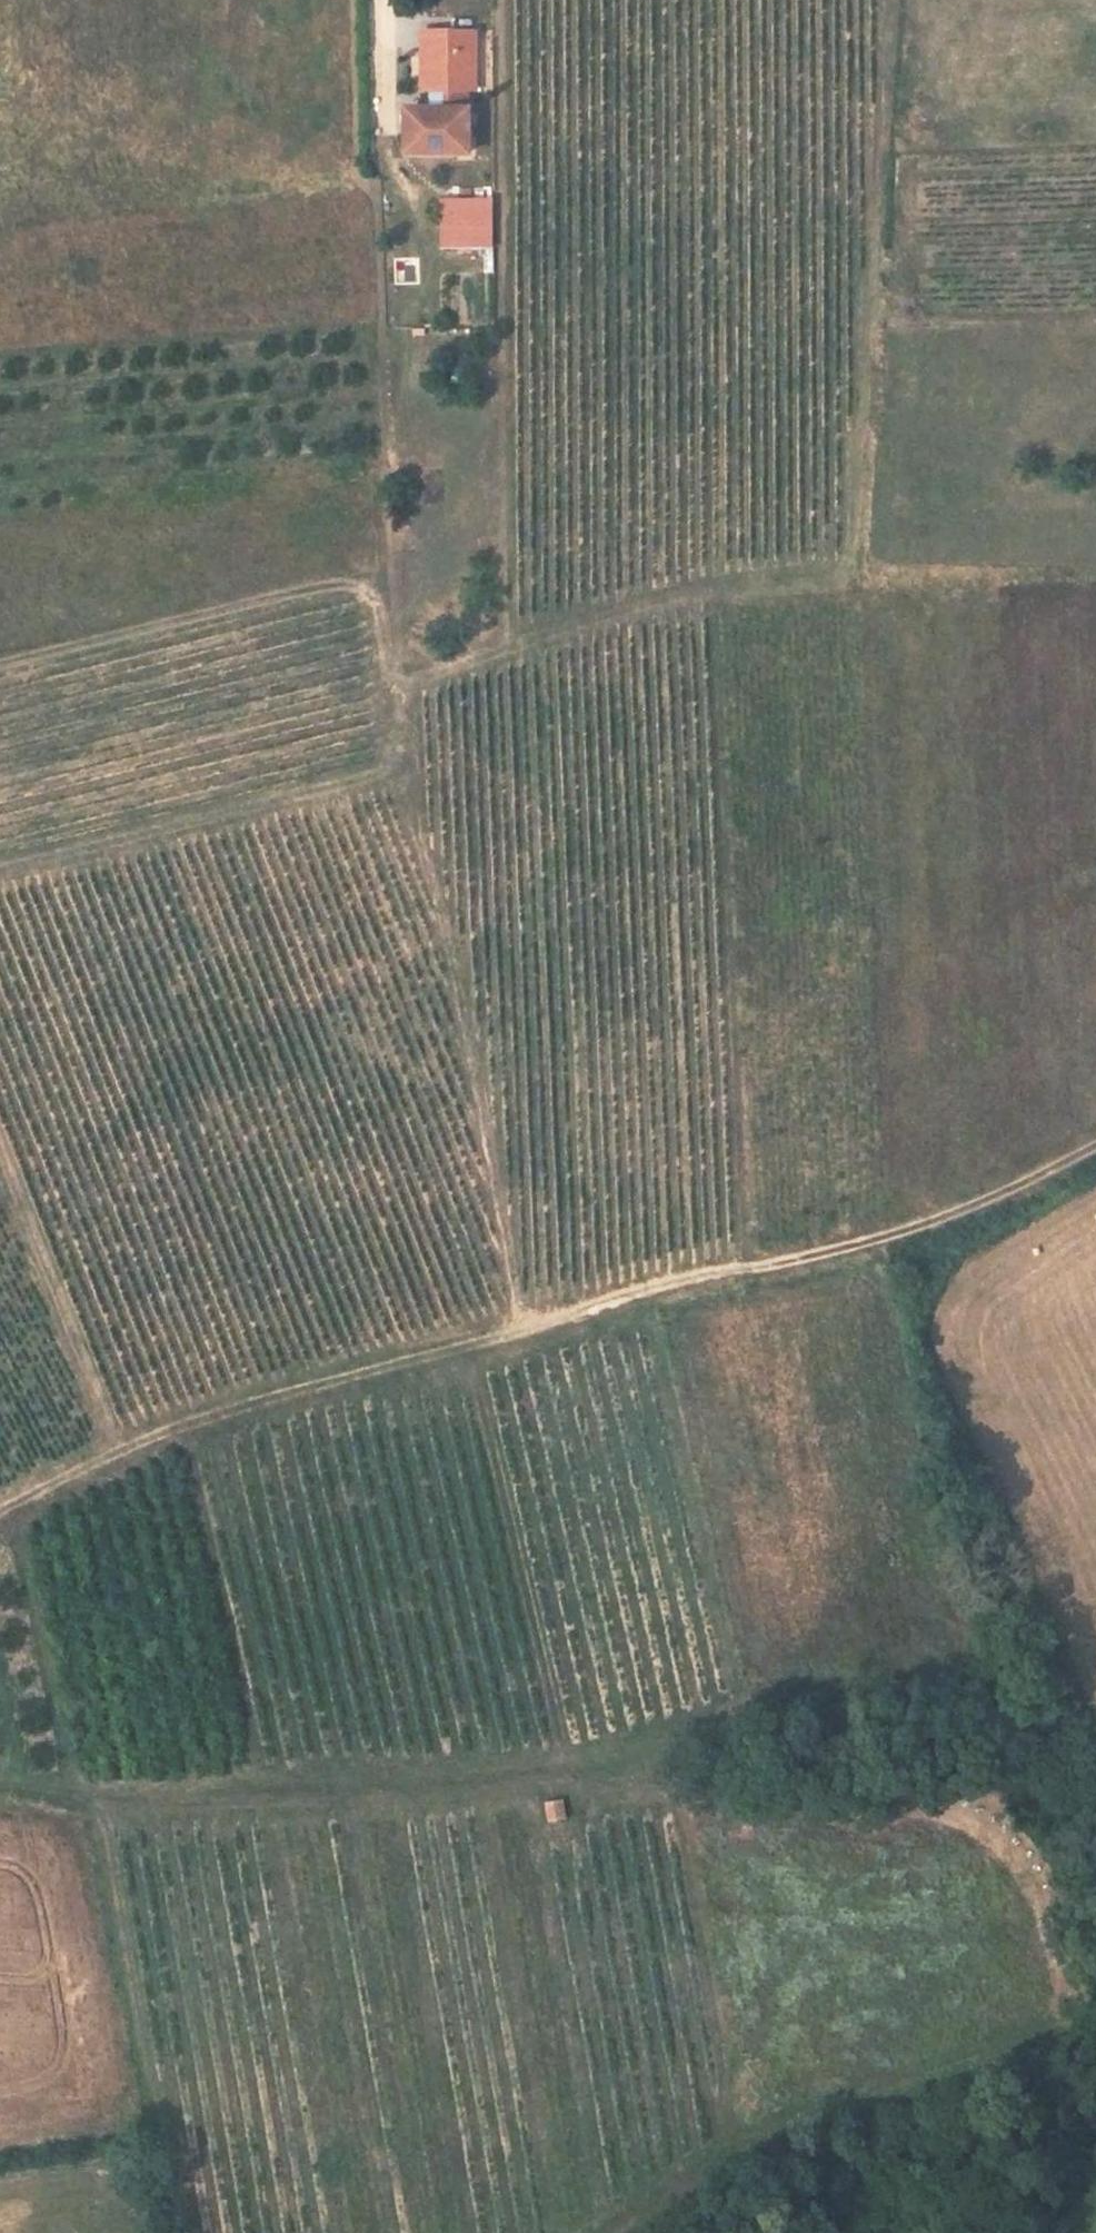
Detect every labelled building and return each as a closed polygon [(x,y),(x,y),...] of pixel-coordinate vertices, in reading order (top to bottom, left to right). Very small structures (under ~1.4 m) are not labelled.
[(468,80),(468,22),(417,23),(418,82),(422,82),(422,101),(402,102),(403,145),(464,144),(463,100),(460,100),(460,81),(468,80)] [(441,205),(483,204),(482,167),(466,167),(465,181),(441,181),(441,205)] [(483,204),(441,205),(442,238),(483,237),(483,204)] [(418,257),(395,257),(395,283),(418,283),(418,257)] [(548,1822),(568,1819),(564,1798),(544,1802),(548,1822)]
